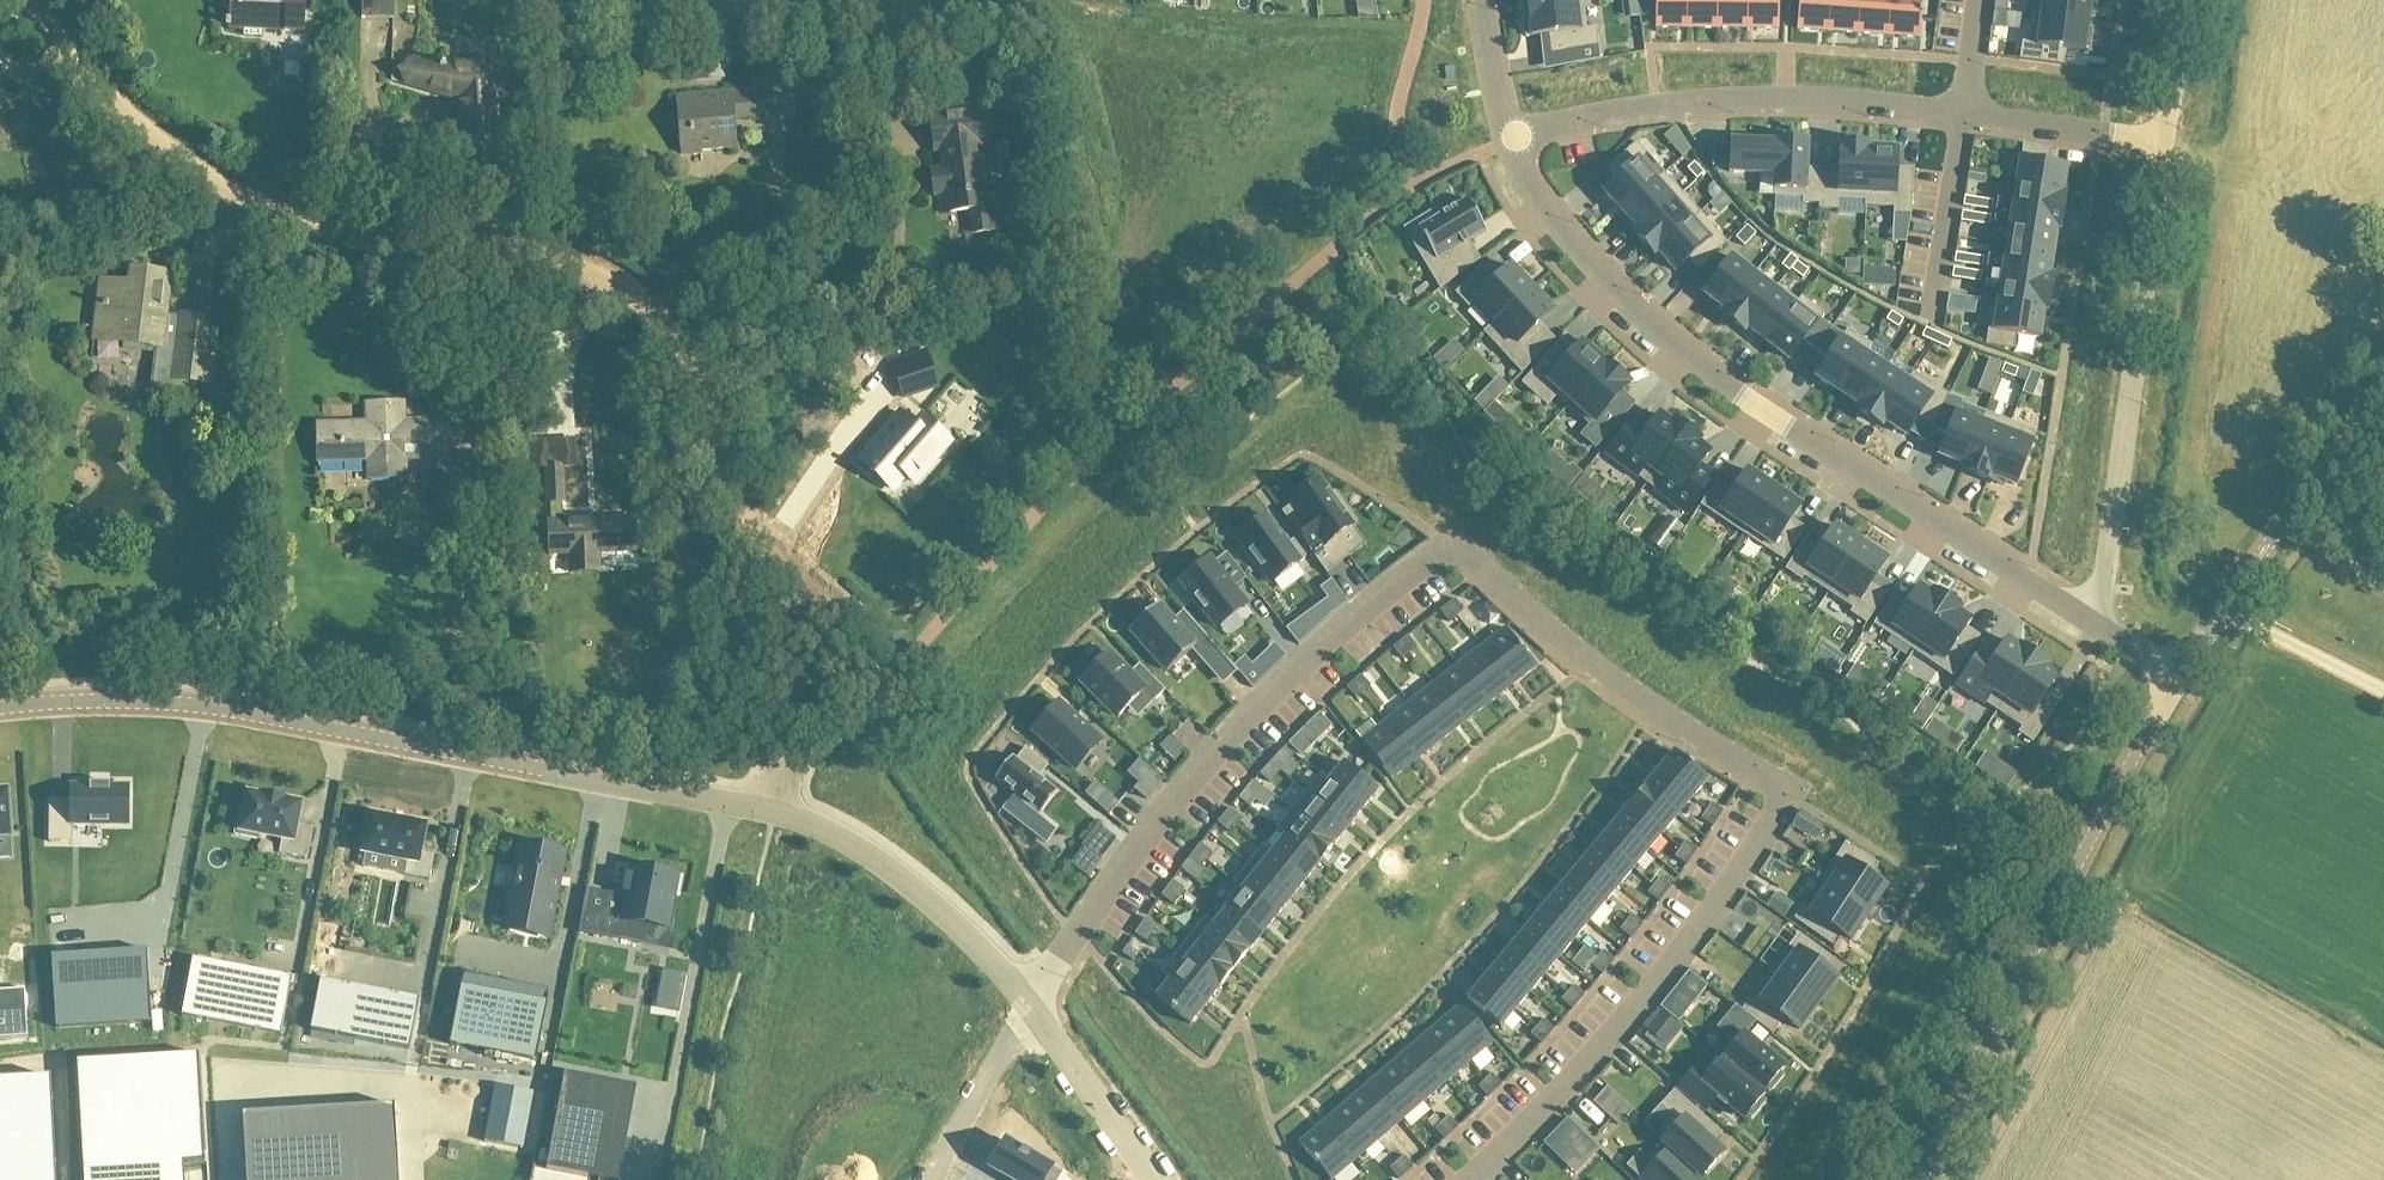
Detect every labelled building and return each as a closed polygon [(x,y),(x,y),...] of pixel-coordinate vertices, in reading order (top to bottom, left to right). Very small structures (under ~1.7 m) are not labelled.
[(229,26),(244,27),(244,34),(261,35),(262,28),(304,30),(306,0),(230,0),(229,19),(226,19),(226,24),(229,24),(229,26)] [(362,17),(394,17),(394,0),(362,0),(362,17)] [(1528,5),(1529,16),(1524,17),(1526,36),(1550,33),(1552,53),(1575,49),(1577,63),(1600,59),(1596,26),(1586,27),(1582,0),(1566,0),(1528,5)] [(1656,26),(1687,26),(1687,0),(1656,0),(1656,26)] [(1717,0),(1687,0),(1687,26),(1717,27),(1717,0)] [(1748,0),(1717,0),(1717,27),(1747,27),(1748,0)] [(1779,0),(1748,0),(1747,27),(1779,27),(1779,0)] [(1797,28),(1829,30),(1831,0),(1799,0),(1797,28)] [(1861,0),(1831,0),(1829,30),(1859,32),(1861,0)] [(1891,0),(1861,0),(1859,32),(1889,34),(1891,0)] [(1889,34),(1920,36),(1922,0),(1891,0),(1889,34)] [(2031,14),(2089,22),(2089,18),(2094,18),(2096,0),(2033,0),(2031,14)] [(1994,9),(1992,25),(2006,27),(2008,11),(1994,9)] [(2022,41),(2020,58),(2064,64),(2066,49),(2085,51),(2085,46),(2090,47),(2093,26),(2088,25),(2089,22),(2031,14),(2027,42),(2022,41)] [(687,81),(725,78),(723,59),(686,62),(687,81)] [(413,60),(397,61),(392,81),(458,95),(467,149),(496,150),(498,70),(465,61),(413,60)] [(733,90),(677,95),(682,156),(702,154),(702,151),(730,148),(730,152),(738,151),(733,90)] [(937,111),(938,117),(943,146),(939,147),(942,166),(930,168),(935,197),(947,196),(950,213),(968,210),(973,234),(996,231),(992,199),(989,199),(981,143),(988,142),(984,112),(983,105),(937,111)] [(1775,195),(1778,138),(1763,137),(1763,142),(1730,140),(1730,144),(1713,143),(1712,166),(1729,166),(1729,170),(1775,173),(1774,195),(1775,195)] [(1778,138),(1775,195),(1803,196),(1802,202),(1820,203),(1820,208),(1822,168),(1806,167),(1807,139),(1778,138)] [(1618,177),(1604,190),(1622,210),(1665,172),(1655,161),(1637,141),(1608,167),(1618,177)] [(1822,168),(1820,208),(1838,209),(1838,198),(1865,199),(1865,205),(1866,205),(1869,142),(1840,141),(1838,169),(1822,168)] [(1869,142),(1866,205),(1894,207),(1894,212),(1911,213),(1912,210),(1914,168),(1898,167),(1899,148),(1870,147),(1870,142),(1869,142)] [(2016,187),(2066,195),(2069,180),(2064,180),(2066,165),(2049,162),(2051,148),(2023,144),(2016,187)] [(1704,172),(1695,162),(1688,168),(1697,178),(1704,172)] [(1969,167),(1968,179),(1986,182),(1988,170),(1969,167)] [(1665,172),(1622,210),(1629,219),(1626,222),(1636,233),(1682,192),(1665,172)] [(1995,213),(2062,224),(2066,195),(2016,187),(2014,200),(1997,197),(1995,213)] [(1682,192),(1636,233),(1653,253),(1700,211),(1682,192)] [(1963,205),(1978,207),(1979,198),(1965,196),(1963,205)] [(1992,210),(1993,200),(1979,198),(1978,207),(1992,210)] [(1441,287),(1475,262),(1464,243),(1485,230),(1467,199),(1440,215),(1436,208),(1414,221),(1434,254),(1424,260),(1441,287)] [(1701,212),(1700,211),(1653,253),(1654,253),(1658,250),(1675,270),(1689,257),(1701,270),(1727,242),(1710,223),(1701,230),(1692,220),(1701,212)] [(1975,222),(1977,213),(1963,211),(1961,220),(1975,222)] [(1989,225),(1991,215),(1977,213),(1975,222),(1989,225)] [(2007,244),(2053,251),(2056,227),(2061,228),(2062,224),(1995,213),(1992,229),(2009,232),(2007,244)] [(1755,233),(1747,225),(1737,237),(1744,244),(1755,233)] [(1986,270),(2053,280),(2054,276),(2049,275),(2053,251),(2007,244),(2005,256),(1988,254),(1986,270)] [(1970,255),(1956,252),(1954,262),(1969,264),(1970,255)] [(1782,265),(1790,270),(1798,259),(1791,254),(1782,265)] [(1983,266),(1984,257),(1970,255),(1969,264),(1983,266)] [(1723,313),(1754,273),(1732,257),(1704,293),(1725,309),(1722,313),(1723,313)] [(1797,261),(1792,268),(1803,277),(1808,269),(1797,261)] [(1492,325),(1532,288),(1511,265),(1498,276),(1493,276),(1483,266),(1455,292),(1469,307),(1472,303),(1492,325)] [(1968,270),(1953,267),(1952,277),(1966,279),(1968,270)] [(101,279),(93,338),(157,346),(152,386),(195,391),(196,384),(213,386),(221,320),(182,315),(182,316),(167,314),(172,273),(131,268),(129,283),(101,279)] [(1894,269),(1865,268),(1864,283),(1893,285),(1894,269)] [(1981,281),(1982,272),(1968,270),(1966,279),(1981,281)] [(2048,309),(2053,280),(1986,270),(1983,286),(2000,288),(1999,299),(1993,299),(1993,300),(2048,309)] [(1754,273),(1723,313),(1744,329),(1778,285),(1777,284),(1774,289),(1754,273)] [(1778,285),(1744,329),(1745,330),(1747,326),(1767,342),(1803,297),(1802,296),(1798,300),(1778,285)] [(1553,310),(1532,288),(1492,325),(1484,332),(1522,373),(1551,344),(1535,327),(1553,310)] [(1803,297),(1767,342),(1789,358),(1803,340),(1815,350),(1832,326),(1820,318),(1824,313),(1803,297)] [(2048,310),(2048,309),(1993,300),(1986,343),(2014,348),(2016,334),(2039,337),(2044,309),(2048,310)] [(1898,326),(1903,319),(1892,311),(1887,319),(1898,326)] [(1844,334),(1832,326),(1815,350),(1828,358),(1816,376),(1839,391),(1864,353),(1871,343),(1848,328),(1844,334)] [(1922,336),(1934,341),(1940,334),(1926,327),(1922,336)] [(1952,339),(1940,334),(1934,341),(1948,348),(1952,339)] [(1568,405),(1606,362),(1606,361),(1605,362),(1601,359),(1604,356),(1590,343),(1587,347),(1582,342),(1564,362),(1551,350),(1523,382),(1547,405),(1556,395),(1568,405)] [(926,350),(892,361),(903,397),(938,386),(926,350)] [(1886,367),(1864,353),(1839,391),(1860,405),(1858,409),(1859,410),(1886,367)] [(1630,383),(1606,362),(1568,405),(1590,425),(1581,434),(1595,447),(1630,409),(1617,397),(1630,383)] [(2005,363),(2002,372),(2015,377),(2018,369),(2005,363)] [(1886,367),(1859,410),(1881,424),(1915,372),(1914,371),(1908,381),(1886,367)] [(2033,396),(2042,374),(2031,370),(2022,392),(2033,396)] [(1915,372),(1881,424),(1882,424),(1884,420),(1906,435),(1917,418),(1931,428),(1949,394),(1915,372)] [(1949,394),(1931,428),(1932,428),(1948,434),(1940,455),(1964,464),(1965,464),(1986,411),(1985,411),(1962,402),(1963,399),(1949,394)] [(1507,433),(1517,422),(1494,401),(1484,412),(1507,433)] [(366,423),(316,425),(317,463),(368,461),(369,480),(407,478),(406,459),(449,458),(448,420),(405,421),(404,402),(366,404),(366,423)] [(1986,411),(1963,469),(1988,479),(2011,421),(1986,411)] [(866,447),(855,460),(869,472),(871,470),(892,489),(918,459),(926,466),(949,440),(926,419),(917,428),(900,413),(868,449),(866,447)] [(1634,418),(1629,424),(1608,453),(1647,483),(1687,429),(1674,419),(1672,422),(1660,413),(1648,429),(1634,418)] [(2036,431),(2011,421),(1988,479),(2002,484),(2004,480),(2015,484),(2036,431)] [(1687,429),(1647,483),(1686,512),(1708,483),(1712,477),(1698,467),(1710,451),(1698,442),(1701,439),(1687,429)] [(532,468),(546,467),(545,443),(530,444),(532,468)] [(1568,487),(1582,470),(1572,462),(1558,478),(1568,487)] [(562,466),(546,467),(548,502),(550,502),(564,501),(562,466)] [(1744,533),(1775,486),(1749,469),(1735,490),(1718,479),(1701,504),(1744,533)] [(1323,567),(1346,551),(1336,537),(1358,521),(1336,491),(1331,494),(1319,478),(1313,482),(1311,478),(1294,490),(1296,494),(1291,498),(1294,502),(1282,511),(1323,567)] [(1578,495),(1585,486),(1578,480),(1570,489),(1578,495)] [(1801,504),(1775,486),(1744,533),(1784,560),(1806,527),(1792,517),(1801,504)] [(551,521),(549,521),(550,555),(570,554),(571,573),(600,572),(600,553),(638,551),(637,517),(563,520),(562,501),(550,502),(551,521)] [(1249,552),(1272,582),(1307,556),(1294,538),(1288,543),(1267,514),(1243,531),(1255,547),(1249,552)] [(1828,592),(1861,543),(1835,525),(1820,548),(1806,538),(1785,569),(1801,579),(1804,575),(1828,592)] [(1658,531),(1651,540),(1665,550),(1672,541),(1658,531)] [(1870,549),(1861,543),(1828,592),(1853,608),(1850,612),(1867,623),(1887,592),(1872,582),(1887,560),(1889,556),(1873,545),(1870,549)] [(1211,558),(1181,581),(1217,626),(1246,603),(1234,587),(1246,577),(1226,552),(1214,562),(1211,558)] [(1376,565),(1365,574),(1370,580),(1381,571),(1376,565)] [(1914,649),(1948,598),(1935,588),(1932,592),(1920,584),(1906,605),(1892,596),(1874,623),(1914,649)] [(1464,610),(1456,598),(1448,604),(1457,615),(1464,610)] [(1962,607),(1948,598),(1914,649),(1954,676),(1973,646),(1963,639),(1962,635),(1972,619),(1960,611),(1962,607)] [(1331,614),(1322,601),(1286,627),(1298,643),(1331,614)] [(1168,670),(1207,635),(1184,609),(1183,610),(1185,613),(1176,622),(1159,602),(1130,628),(1168,670)] [(1448,604),(1440,609),(1449,621),(1457,615),(1448,604)] [(1758,604),(1750,616),(1758,622),(1766,610),(1758,604)] [(1481,646),(1511,685),(1536,665),(1506,627),(1481,646)] [(1417,646),(1408,634),(1400,641),(1410,652),(1417,646)] [(1971,692),(1997,710),(2035,654),(2021,644),(2019,647),(2007,639),(1999,651),(1985,641),(1979,651),(1957,683),(1959,684),(1971,692)] [(1400,641),(1393,647),(1402,658),(1410,652),(1400,641)] [(1457,664),(1488,703),(1511,685),(1481,646),(1457,664)] [(1263,677),(1284,657),(1274,647),(1253,667),(1263,677)] [(1238,670),(1218,648),(1207,658),(1226,679),(1236,670),(1237,672),(1238,670)] [(1166,689),(1140,663),(1129,673),(1108,651),(1080,678),(1082,680),(1081,681),(1096,695),(1097,694),(1118,716),(1144,690),(1154,700),(1166,689)] [(1838,652),(1827,668),(1835,673),(1846,658),(1838,652)] [(2049,663),(2035,654),(1997,710),(2022,726),(2018,731),(2033,741),(2053,711),(2040,703),(2059,673),(2047,665),(2049,663)] [(1858,686),(1869,670),(1857,662),(1846,678),(1858,686)] [(1434,683),(1464,722),(1488,703),(1457,664),(1434,683)] [(1371,685),(1361,674),(1354,680),(1364,691),(1371,685)] [(1354,680),(1347,687),(1356,698),(1364,691),(1354,680)] [(1410,702),(1440,740),(1464,722),(1434,683),(1410,702)] [(1034,730),(1073,765),(1098,737),(1060,702),(1034,730)] [(1386,720),(1416,759),(1440,740),(1410,702),(1386,720)] [(1922,730),(1928,722),(1914,712),(1908,721),(1922,730)] [(1318,736),(1330,724),(1319,713),(1307,725),(1318,736)] [(1362,739),(1392,778),(1416,759),(1386,720),(1362,739)] [(1941,740),(1948,729),(1935,720),(1928,731),(1941,740)] [(1185,749),(1171,735),(1161,745),(1174,759),(1185,749)] [(1052,822),(1052,821),(1041,812),(1058,791),(1033,771),(1042,760),(1026,746),(1017,758),(1013,755),(995,778),(1015,793),(1002,808),(1037,835),(1049,820),(1052,822)] [(1279,770),(1289,758),(1281,750),(1270,762),(1279,770)] [(1659,769),(1693,797),(1708,779),(1674,750),(1659,769)] [(1320,772),(1320,773),(1363,808),(1378,789),(1344,761),(1329,779),(1320,772)] [(1269,780),(1279,770),(1270,762),(1260,772),(1269,780)] [(2000,762),(1991,775),(2007,786),(2016,772),(2000,762)] [(1152,769),(1135,788),(1146,798),(1163,779),(1152,769)] [(1644,786),(1678,815),(1693,797),(1659,769),(1644,786)] [(1320,773),(1305,791),(1349,825),(1363,808),(1320,773)] [(1262,788),(1253,780),(1248,786),(1240,797),(1249,805),(1262,788)] [(91,785),(71,785),(71,799),(50,799),(49,841),(73,841),(73,823),(128,823),(129,785),(109,785),(109,783),(91,783),(91,785)] [(1629,804),(1663,832),(1678,815),(1644,786),(1629,804)] [(0,790),(0,837),(10,836),(7,789),(0,790)] [(1305,791),(1291,809),(1334,843),(1349,825),(1305,791)] [(297,823),(301,802),(284,799),(284,797),(265,793),(265,795),(248,792),(244,810),(239,809),(235,833),(259,838),(260,833),(282,838),(279,852),(308,857),(314,827),(297,823)] [(1724,809),(1712,801),(1706,809),(1719,817),(1724,809)] [(1615,822),(1648,850),(1663,832),(1629,804),(1615,822)] [(1235,823),(1241,816),(1230,807),(1224,814),(1235,823)] [(1291,809),(1277,827),(1320,861),(1334,843),(1291,809)] [(1706,809),(1701,818),(1713,826),(1719,817),(1706,809)] [(1794,823),(1806,831),(1814,818),(1802,811),(1794,823)] [(366,839),(363,851),(407,860),(404,874),(430,879),(435,854),(421,851),(426,824),(370,814),(369,818),(365,818),(361,838),(366,839)] [(1235,823),(1224,814),(1218,822),(1229,831),(1235,823)] [(1600,839),(1634,867),(1648,850),(1615,822),(1600,839)] [(1285,835),(1272,851),(1263,844),(1262,845),(1306,879),(1320,861),(1277,827),(1276,828),(1285,835)] [(1585,857),(1619,885),(1634,867),(1600,839),(1585,857)] [(1698,848),(1686,840),(1680,848),(1692,856),(1698,848)] [(1824,883),(1869,913),(1886,886),(1870,876),(1879,863),(1846,841),(1820,881),(1824,883)] [(1206,859),(1212,851),(1201,842),(1195,850),(1206,859)] [(551,919),(564,851),(522,843),(509,911),(551,919)] [(1262,845),(1248,863),(1291,897),(1306,879),(1262,845)] [(1089,877),(1101,860),(1085,847),(1072,864),(1089,877)] [(1680,848),(1675,856),(1687,864),(1692,856),(1680,848)] [(1200,866),(1206,859),(1195,850),(1189,857),(1200,866)] [(1571,874),(1604,903),(1619,885),(1585,857),(1571,874)] [(1234,881),(1277,915),(1291,897),(1248,863),(1234,881)] [(677,875),(633,867),(631,873),(627,872),(623,893),(628,894),(623,916),(586,909),(582,930),(643,941),(646,923),(672,928),(677,901),(673,900),(677,875)] [(1556,892),(1590,920),(1604,903),(1571,874),(1556,892)] [(1671,885),(1659,877),(1654,884),(1665,893),(1671,885)] [(1173,879),(1167,887),(1179,895),(1184,887),(1173,879)] [(1224,902),(1263,933),(1277,915),(1234,881),(1233,881),(1238,885),(1224,902)] [(1869,913),(1824,883),(1808,908),(1803,905),(1794,918),(1832,944),(1840,932),(1851,939),(1869,913)] [(1654,884),(1648,892),(1659,901),(1665,893),(1654,884)] [(1167,887),(1161,895),(1173,903),(1179,895),(1167,887)] [(1541,910),(1575,938),(1590,920),(1556,892),(1541,910)] [(1785,914),(1793,903),(1776,892),(1769,903),(1785,914)] [(1205,916),(1248,951),(1263,933),(1224,902),(1223,903),(1228,906),(1215,923),(1206,916),(1205,916)] [(1526,927),(1560,956),(1575,938),(1541,910),(1526,927)] [(1644,922),(1632,913),(1626,921),(1637,930),(1644,922)] [(1191,934),(1234,969),(1248,951),(1205,916),(1191,934)] [(1158,925),(1146,917),(1140,925),(1152,933),(1158,925)] [(1626,921),(1620,928),(1631,937),(1637,930),(1626,921)] [(1140,925),(1135,933),(1147,941),(1152,933),(1140,925)] [(1512,945),(1545,973),(1560,956),(1526,927),(1512,945)] [(1799,932),(1772,969),(1818,1003),(1837,978),(1822,967),(1830,956),(1799,932)] [(1176,952),(1220,987),(1234,969),(1191,934),(1176,952)] [(1139,952),(1127,944),(1122,953),(1134,960),(1139,952)] [(1497,963),(1531,991),(1545,973),(1512,945),(1497,963)] [(152,1020),(147,949),(52,955),(56,1027),(152,1020)] [(1604,949),(1597,957),(1609,966),(1615,958),(1604,949)] [(1162,970),(1205,1005),(1220,987),(1176,952),(1162,970)] [(182,1015),(281,1033),(292,976),(193,957),(182,1015)] [(1597,957),(1591,964),(1602,973),(1609,966),(1597,957)] [(1482,980),(1516,1008),(1531,991),(1497,963),(1482,980)] [(1818,1003),(1772,969),(1742,1009),(1773,1033),(1785,1017),(1800,1028),(1818,1003)] [(1170,978),(1156,996),(1190,1024),(1205,1005),(1162,970),(1161,971),(1170,978)] [(419,998),(321,979),(311,1029),(410,1048),(419,998)] [(1482,980),(1467,999),(1501,1027),(1516,1008),(1482,980)] [(1585,994),(1574,984),(1568,991),(1579,1001),(1585,994)] [(450,1044),(535,1060),(546,1003),(461,986),(450,1044)] [(28,1036),(25,989),(0,990),(0,1038),(28,1036)] [(1568,991),(1561,999),(1572,1008),(1579,1001),(1568,991)] [(1674,997),(1664,1008),(1677,1018),(1687,1007),(1674,997)] [(1438,1024),(1470,1061),(1493,1041),(1461,1003),(1438,1024)] [(1731,1037),(1717,1053),(1765,1093),(1766,1092),(1764,1091),(1767,1087),(1770,1090),(1784,1074),(1780,1071),(1784,1066),(1745,1034),(1756,1021),(1736,1004),(1717,1026),(1731,1037)] [(1663,1010),(1647,1029),(1660,1039),(1675,1020),(1663,1010)] [(1555,1028),(1544,1018),(1537,1025),(1548,1035),(1555,1028)] [(1415,1043),(1447,1081),(1470,1061),(1438,1024),(1415,1043)] [(1537,1025),(1530,1033),(1541,1042),(1548,1035),(1537,1025)] [(1392,1063),(1424,1100),(1447,1081),(1415,1043),(1392,1063)] [(205,1159),(199,1053),(78,1061),(85,1179),(185,1179),(184,1162),(205,1160),(205,1159)] [(1697,1064),(1679,1086),(1707,1109),(1716,1098),(1724,1105),(1721,1108),(1722,1109),(1725,1105),(1725,1106),(1727,1103),(1744,1118),(1748,1113),(1752,1116),(1765,1100),(1762,1097),(1765,1093),(1717,1053),(1704,1069),(1697,1064)] [(1369,1082),(1401,1120),(1424,1100),(1392,1063),(1369,1082)] [(637,1085),(565,1072),(547,1168),(611,1179),(619,1179),(637,1085)] [(1502,1083),(1492,1072),(1485,1079),(1495,1089),(1502,1083)] [(51,1077),(0,1079),(0,1179),(56,1179),(51,1077)] [(1485,1079),(1478,1086),(1488,1096),(1495,1089),(1485,1079)] [(1346,1102),(1378,1139),(1401,1120),(1369,1082),(1346,1102)] [(495,1084),(485,1140),(523,1147),(534,1091),(495,1084)] [(1594,1101),(1619,1124),(1633,1110),(1608,1087),(1594,1101)] [(1661,1104),(1680,1121),(1664,1139),(1703,1175),(1724,1152),(1713,1142),(1722,1132),(1674,1089),(1661,1104)] [(1346,1102),(1323,1122),(1355,1159),(1378,1139),(1346,1102)] [(393,1105),(244,1114),(248,1179),(398,1179),(393,1105)] [(1459,1125),(1449,1114),(1442,1121),(1452,1132),(1459,1125)] [(1442,1121),(1435,1128),(1445,1138),(1452,1132),(1442,1121)] [(1332,1179),(1355,1159),(1323,1122),(1300,1142),(1332,1179)] [(1599,1148),(1583,1132),(1569,1146),(1586,1162),(1599,1148)] [(1626,1165),(1643,1179),(1703,1179),(1705,1177),(1703,1175),(1664,1139),(1647,1157),(1640,1150),(1626,1165)] [(991,1167),(1013,1179),(1057,1179),(1062,1172),(1006,1140),(991,1167)] [(820,1155),(814,1170),(837,1179),(842,1163),(820,1155)] [(1414,1166),(1404,1155),(1397,1161),(1407,1172),(1414,1166)] [(1397,1161),(1390,1167),(1399,1178),(1407,1172),(1397,1161)] [(800,1179),(840,1179),(837,1179),(814,1170),(804,1167),(800,1179)]
